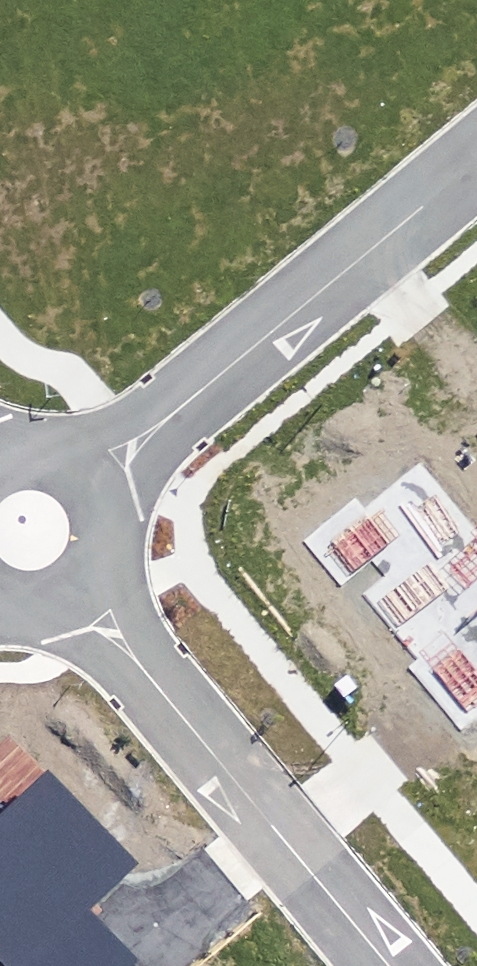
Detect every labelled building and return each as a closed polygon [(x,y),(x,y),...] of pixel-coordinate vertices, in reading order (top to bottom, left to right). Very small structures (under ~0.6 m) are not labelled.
[(49,772),(0,818),(0,961),(5,965),(134,965),(141,960),(92,909),(138,864),(49,772)]
